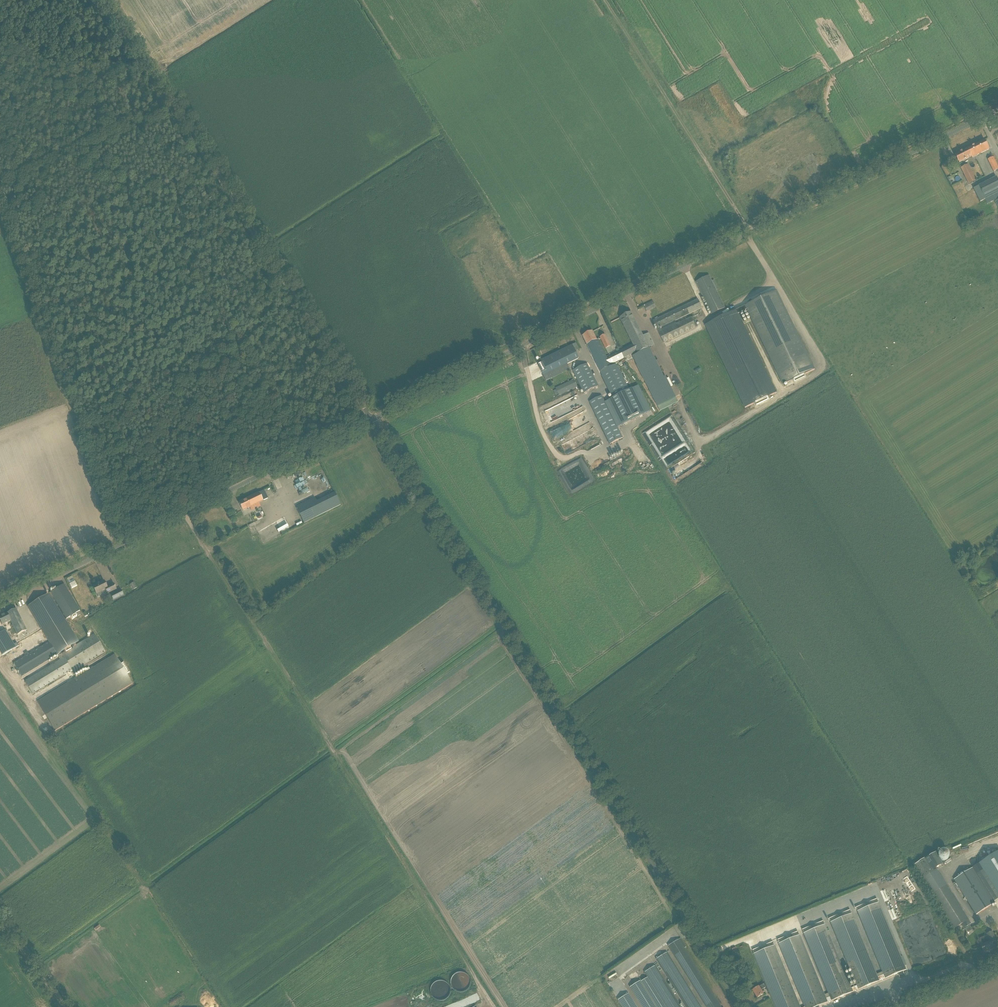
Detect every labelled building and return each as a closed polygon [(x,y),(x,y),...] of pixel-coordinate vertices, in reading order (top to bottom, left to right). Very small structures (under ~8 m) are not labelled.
[(955,155),(959,163),(971,157),(972,158),(989,149),(985,140),(955,155)] [(994,172),(997,170),(997,167),(993,157),(988,160),(994,172)] [(964,174),(969,184),(976,181),(971,170),(968,166),(962,169),(964,174)] [(987,204),(997,199),(997,180),(996,177),(973,189),(980,202),(985,200),(987,204)] [(709,276),(696,282),(712,314),(724,308),(709,276)] [(777,291),(705,325),(745,408),(776,393),(738,314),(747,310),(783,385),(815,370),(777,291)] [(698,299),(653,321),(655,325),(664,343),(696,327),(691,317),(677,324),(675,321),(702,308),(700,304),(698,299)] [(653,301),(644,305),(647,312),(656,307),(653,301)] [(633,356),(660,411),(678,402),(666,377),(663,378),(649,348),(655,345),(649,333),(643,336),(631,312),(620,318),(633,344),(620,350),(624,358),(637,352),(638,354),(633,356)] [(592,332),(583,336),(585,341),(587,345),(601,372),(612,367),(611,365),(624,358),(620,350),(607,357),(606,355),(604,351),(605,351),(605,350),(600,340),(599,340),(599,339),(597,340),(595,336),(592,332)] [(605,335),(600,337),(600,338),(605,349),(606,349),(610,347),(611,346),(605,335)] [(538,360),(547,381),(571,370),(568,364),(581,359),(577,350),(579,349),(577,343),(538,360)] [(573,370),(584,393),(598,386),(588,363),(573,370)] [(612,367),(601,372),(602,376),(613,399),(607,402),(619,426),(648,412),(635,388),(629,391),(618,368),(616,365),(612,367)] [(556,390),(553,391),(555,395),(558,394),(559,396),(577,387),(574,380),(555,389),(556,390)] [(589,402),(610,444),(623,438),(602,396),(589,402)] [(264,490),(239,502),(243,511),(251,506),(253,509),(253,510),(260,506),(259,503),(268,498),(264,490)] [(296,506),(304,523),(341,505),(334,492),(312,503),(310,499),(296,506)] [(104,581),(93,586),(95,591),(97,594),(102,592),(103,594),(107,593),(107,594),(116,589),(116,588),(114,584),(107,587),(104,581)] [(64,584),(49,593),(65,619),(80,611),(64,584)] [(121,589),(110,595),(113,602),(124,596),(121,589)] [(105,652),(95,635),(60,656),(59,654),(79,642),(65,619),(49,593),(27,606),(49,642),(29,654),(27,651),(24,654),(25,656),(14,663),(22,677),(58,655),(60,660),(25,681),(32,694),(72,670),(73,672),(105,652)] [(17,635),(26,630),(16,609),(0,616),(0,621),(2,625),(11,621),(17,635)] [(0,634),(0,652),(2,656),(19,646),(17,643),(14,645),(5,630),(0,634)] [(55,731),(132,684),(132,683),(115,654),(37,702),(55,731)] [(979,864),(997,894),(997,852),(979,864)] [(924,859),(914,865),(922,878),(951,925),(954,929),(961,925),(963,929),(971,924),(968,920),(966,916),(936,869),(943,865),(942,863),(941,860),(939,858),(936,853),(925,860),(924,859)] [(994,904),(972,868),(954,879),(976,915),(994,904)] [(883,975),(885,979),(906,970),(879,903),(858,911),(883,975)] [(852,914),(830,922),(851,973),(852,976),(854,979),(855,982),(857,986),(858,990),(885,979),(883,975),(878,977),(852,914)] [(830,997),(832,1001),(858,990),(857,986),(851,988),(849,984),(848,981),(847,978),(846,975),(825,925),(803,934),(830,997)] [(983,945),(981,946),(984,953),(993,949),(991,943),(996,941),(992,932),(987,934),(988,936),(989,938),(981,941),(983,945)] [(800,935),(778,944),(804,1006),(817,1006),(832,1001),(830,997),(826,999),(800,935)] [(707,1006),(721,1006),(684,948),(686,947),(681,938),(676,941),(668,946),(707,1006)] [(753,955),(775,1006),(800,1006),(775,946),(753,955)] [(686,1006),(700,1006),(666,953),(656,960),(686,1006)] [(643,1006),(681,1006),(655,966),(645,973),(648,978),(641,982),(641,981),(631,987),(643,1006)] [(451,980),(451,982),(451,984),(452,986),(452,988),(453,989),(455,990),(456,991),(458,992),(460,992),(462,992),(464,992),(466,991),(467,990),(468,989),(470,988),(470,986),(471,984),(471,982),(471,980),(470,979),(470,977),(468,975),(467,974),(466,973),(464,973),(462,972),(460,972),(458,973),(456,973),(455,974),(453,975),(452,977),(452,979),(451,980)] [(448,984),(447,983),(445,982),(443,981),(442,981),(440,981),(438,982),(436,982),(435,983),(433,984),(432,986),(432,988),(431,989),(431,991),(431,993),(432,995),(432,996),(434,998),(435,999),(437,1000),(438,1001),(440,1001),(442,1001),(444,1001),(446,1000),(447,999),(449,998),(450,996),(450,994),(451,993),(451,991),(451,989),(450,987),(449,985),(448,984)] [(753,991),(757,998),(763,994),(761,991),(766,988),(764,984),(759,987),(753,991)] [(622,1006),(636,1006),(628,994),(618,1000),(622,1006)]
